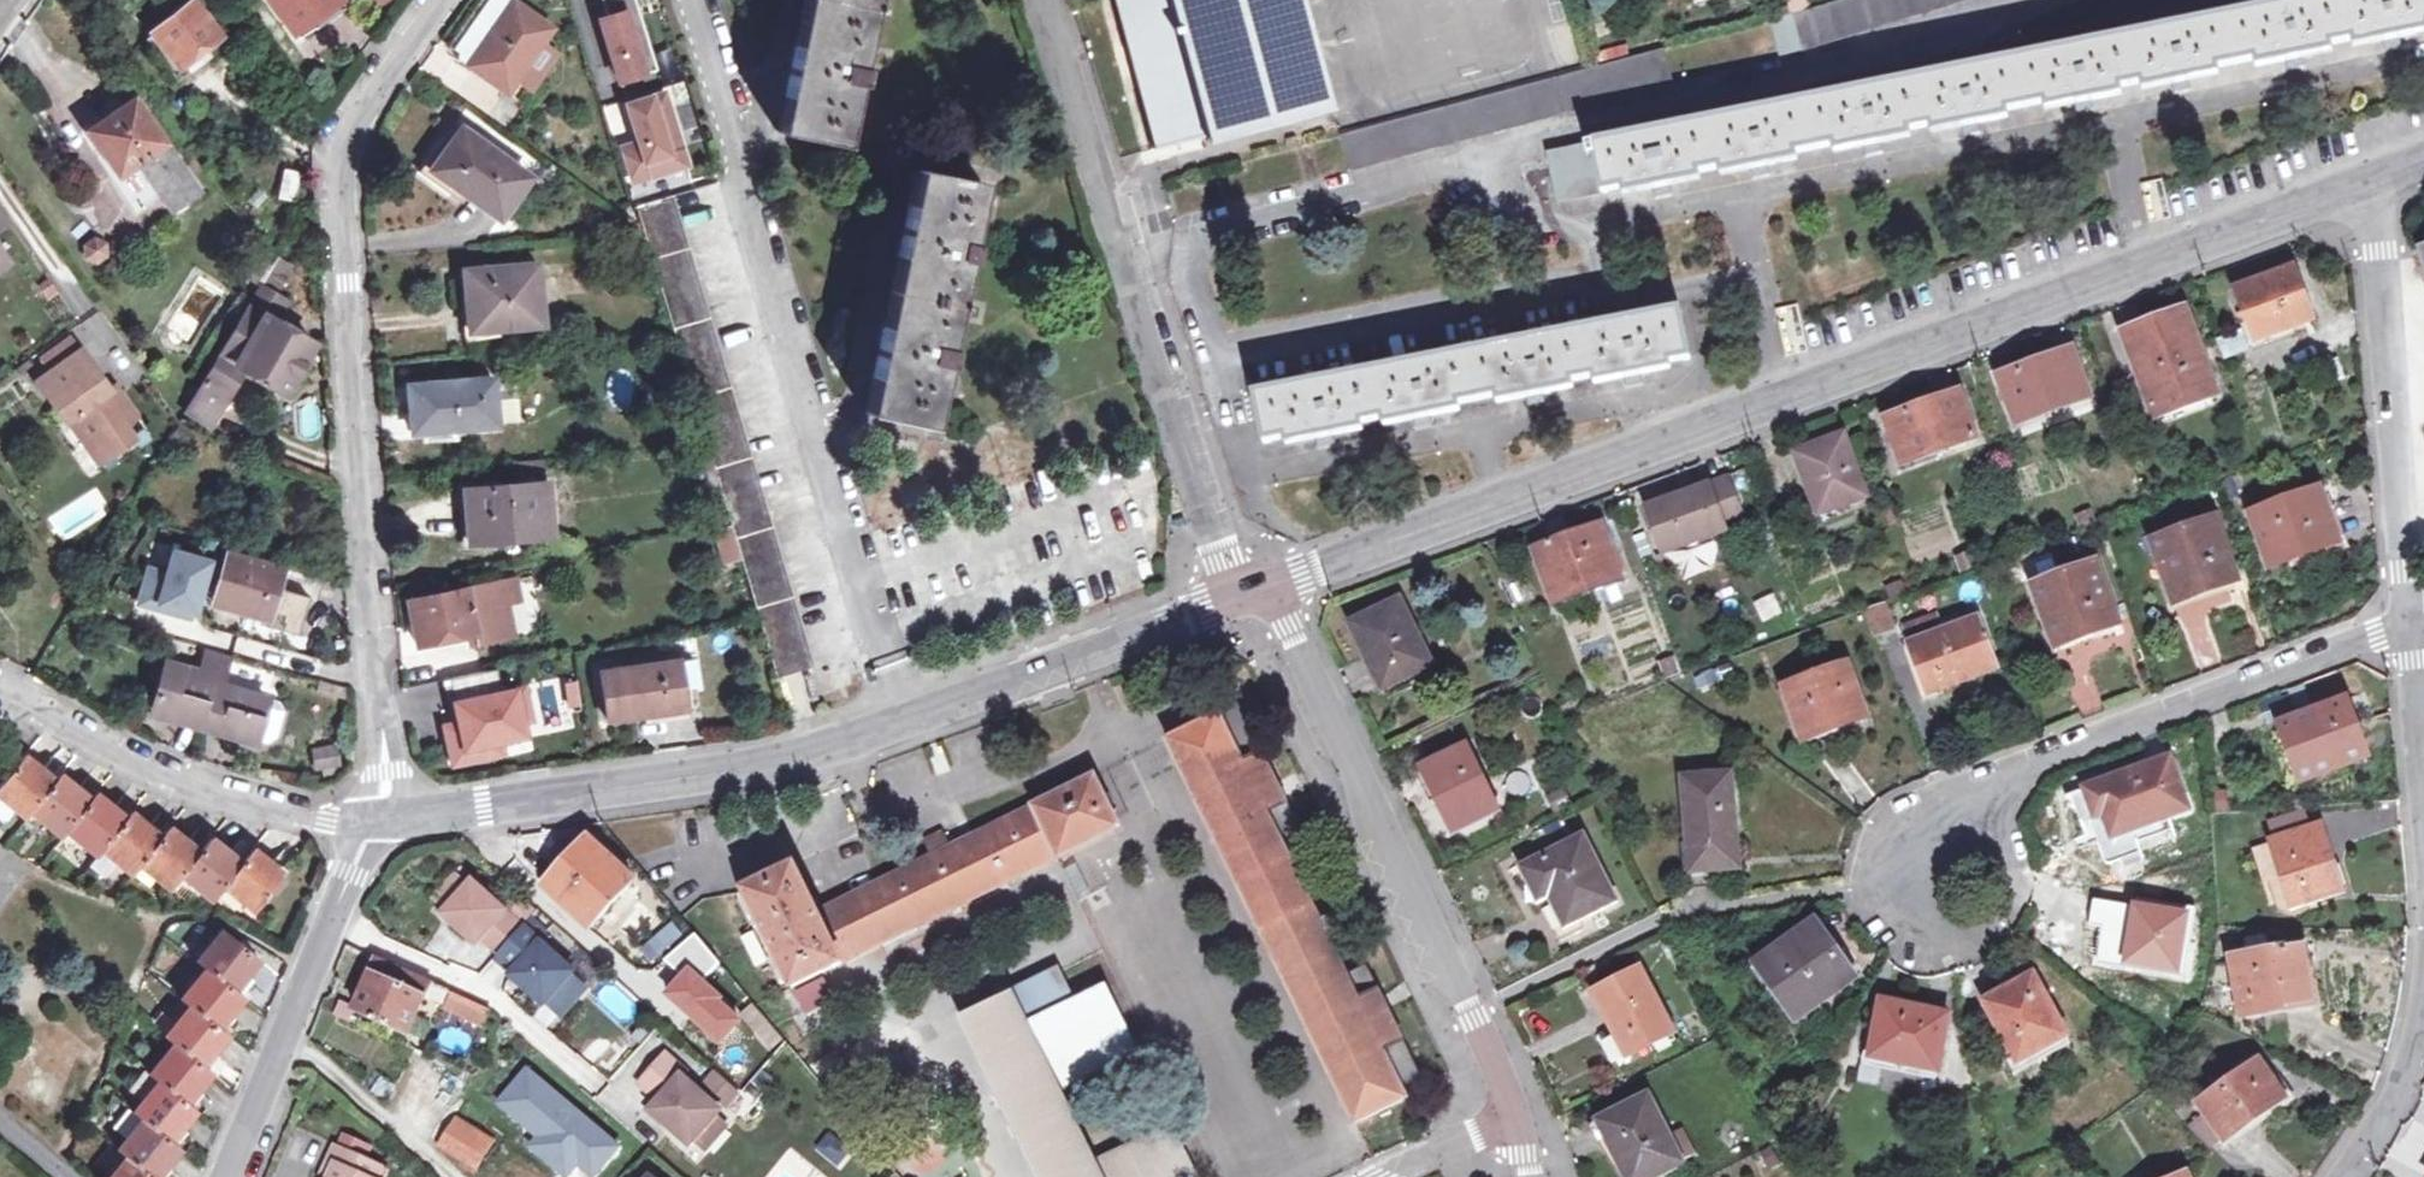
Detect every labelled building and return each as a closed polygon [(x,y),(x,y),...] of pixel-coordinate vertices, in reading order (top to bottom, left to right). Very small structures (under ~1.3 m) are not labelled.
[(187,6),(175,14),(154,31),(180,67),(223,34),(196,0),(195,0),(187,6)] [(175,14),(187,6),(183,0),(182,0),(171,8),(175,14)] [(295,33),(339,0),(273,0),(295,33)] [(378,10),(387,0),(367,0),(378,10)] [(460,57),(508,90),(516,78),(533,89),(559,52),(542,41),(552,27),(516,1),(516,0),(487,0),(453,48),(460,57)] [(607,15),(601,17),(620,79),(657,68),(635,0),(602,0),(607,15)] [(844,144),(856,86),(861,87),(865,68),(860,67),(871,12),(875,13),(876,8),(872,7),(874,0),(805,0),(779,131),(844,144)] [(1158,144),(1209,132),(1211,137),(1330,107),(1300,0),(1118,0),(1158,144)] [(1648,189),(1655,188),(1657,196),(1673,193),(1671,185),(1683,182),(1682,177),(1741,165),(1742,170),(1753,167),(1755,176),(1771,172),(1769,164),(1778,163),(1777,158),(1855,142),(1856,147),(1865,145),(1867,154),(1883,151),(1882,142),(1891,140),(1890,135),(1951,122),(1952,127),(1963,125),(1964,134),(1981,130),(1980,121),(1988,120),(1987,115),(2066,99),(2068,105),(2077,103),(2079,111),(2093,108),(2091,100),(2103,98),(2102,92),(2162,80),(2163,85),(2173,83),(2175,91),(2193,88),(2192,80),(2200,78),(2199,73),(2236,66),(2276,57),(2277,61),(2287,60),(2289,68),(2304,64),(2303,56),(2313,54),(2312,50),(2372,37),(2373,41),(2383,39),(2384,48),(2402,44),(2400,35),(2407,34),(2407,30),(2423,26),(2423,0),(2310,0),(1549,154),(1559,202),(1646,184),(1648,189)] [(1771,19),(1782,57),(1960,0),(1834,0),(1771,19)] [(180,67),(154,31),(145,37),(173,72),(180,67)] [(1351,172),(1674,85),(1664,47),(1341,134),(1351,172)] [(686,161),(664,90),(639,98),(644,115),(633,118),(639,139),(625,144),(635,178),(686,161)] [(134,98),(121,107),(111,114),(87,131),(102,152),(96,156),(125,197),(149,181),(172,213),(200,193),(134,98)] [(644,115),(639,98),(627,102),(633,118),(644,115)] [(111,114),(121,107),(117,102),(107,109),(111,114)] [(433,169),(461,128),(454,123),(421,171),(462,200),(467,193),(433,169)] [(530,177),(461,128),(433,169),(467,193),(500,216),(530,177)] [(866,412),(931,425),(944,364),(949,365),(953,348),(948,347),(956,306),(960,307),(962,300),(958,299),(966,260),(970,261),(974,242),(970,241),(982,183),(917,170),(866,412)] [(296,199),(303,171),(283,176),(279,196),(296,199)] [(703,420),(779,675),(814,665),(737,407),(674,193),(639,203),(703,420)] [(644,232),(641,223),(628,214),(629,233),(644,232)] [(84,244),(86,257),(97,263),(110,256),(107,240),(94,236),(84,244)] [(2415,248),(2423,271),(2423,245),(2415,248)] [(11,263),(0,248),(0,270),(11,263)] [(623,264),(643,262),(641,248),(621,250),(623,264)] [(241,271),(261,285),(272,266),(255,250),(241,271)] [(277,258),(272,266),(261,285),(260,287),(273,294),(290,266),(277,258)] [(466,270),(468,296),(474,295),(478,331),(543,324),(537,265),(466,270)] [(2237,290),(2256,341),(2312,319),(2294,269),(2237,290)] [(42,284),(48,293),(58,287),(51,277),(42,284)] [(260,287),(236,326),(252,335),(265,314),(274,319),(285,300),(273,294),(260,287)] [(472,331),(478,331),(474,295),(468,296),(472,331)] [(1266,441),(1308,433),(1309,440),(1318,439),(1320,446),(1336,443),(1334,436),(1344,434),(1343,426),(1403,415),(1404,421),(1414,419),(1415,428),(1432,424),(1430,416),(1440,414),(1439,408),(1516,393),(1517,398),(1526,397),(1528,406),(1545,403),(1543,393),(1553,391),(1552,386),(1614,373),(1615,379),(1624,377),(1625,385),(1642,382),(1641,374),(1651,372),(1650,366),(1689,358),(1679,309),(1602,325),(1257,394),(1266,441)] [(2122,333),(2155,419),(2216,395),(2184,310),(2122,333)] [(252,335),(236,326),(220,354),(186,410),(213,425),(246,370),(284,392),(314,342),(274,319),(265,314),(252,335)] [(49,372),(83,349),(73,335),(39,359),(49,372)] [(83,349),(49,372),(37,381),(64,421),(68,418),(89,450),(100,442),(108,454),(131,437),(122,424),(134,415),(119,392),(114,396),(83,349)] [(2019,401),(2026,421),(2090,397),(2075,351),(2001,379),(2010,405),(2019,401)] [(413,433),(499,426),(496,378),(408,385),(413,433)] [(1903,442),(1910,463),(1974,439),(1957,394),(1886,421),(1895,445),(1903,442)] [(2017,424),(2026,421),(2019,401),(2010,405),(2017,424)] [(1845,483),(1859,478),(1844,435),(1796,454),(1819,515),(1852,502),(1845,483)] [(97,462),(108,454),(100,442),(89,450),(97,462)] [(1902,465),(1910,463),(1903,442),(1895,445),(1902,465)] [(708,446),(694,451),(701,473),(697,475),(713,520),(729,515),(708,446)] [(542,474),(585,470),(583,455),(540,459),(542,474)] [(1866,498),(1859,478),(1845,483),(1852,502),(1866,498)] [(1648,511),(1664,556),(1726,532),(1723,525),(1743,518),(1729,480),(1648,511)] [(468,544),(552,537),(548,482),(465,489),(468,544)] [(2250,513),(2271,569),(2339,544),(2318,490),(2250,513)] [(2155,542),(2176,603),(2237,582),(2214,521),(2155,542)] [(732,525),(715,530),(726,568),(743,563),(732,525)] [(1536,552),(1555,604),(1621,579),(1601,527),(1536,552)] [(207,560),(171,550),(164,573),(149,568),(140,603),(190,617),(207,560)] [(215,605),(269,621),(284,569),(229,553),(215,605)] [(1980,567),(1975,554),(1958,560),(1963,573),(1980,567)] [(2035,586),(2058,647),(2117,625),(2095,564),(2035,586)] [(418,646),(474,634),(476,643),(514,634),(507,602),(518,599),(513,579),(408,601),(418,646)] [(1350,625),(1383,692),(1433,666),(1400,601),(1350,625)] [(1874,639),(1896,631),(1885,602),(1864,610),(1874,639)] [(1942,632),(1936,615),(1902,627),(1908,643),(1907,643),(1927,696),(1996,670),(1978,618),(1942,632)] [(206,648),(199,671),(216,676),(214,682),(224,685),(233,656),(206,648)] [(681,675),(697,672),(694,656),(600,671),(608,719),(686,707),(683,687),(681,675)] [(169,662),(155,708),(203,721),(201,728),(254,742),(254,739),(266,698),(224,685),(214,682),(216,676),(199,671),(169,662)] [(496,666),(449,676),(459,719),(444,722),(453,761),(502,750),(499,737),(525,731),(521,717),(530,715),(523,683),(501,688),(496,666)] [(1433,666),(1383,692),(1389,702),(1438,677),(1433,666)] [(1785,690),(1802,737),(1863,715),(1845,669),(1785,690)] [(699,685),(697,672),(681,675),(683,687),(699,685)] [(2297,718),(2343,700),(2336,683),(2291,699),(2297,718)] [(277,701),(266,698),(254,739),(265,742),(274,737),(282,711),(277,701)] [(2364,758),(2343,700),(2297,718),(2288,721),(2301,753),(2291,757),(2300,782),(2364,758)] [(153,714),(201,728),(203,721),(155,708),(153,714)] [(1170,741),(1311,1027),(1360,1004),(1405,1098),(1426,1087),(1368,969),(1349,979),(1280,836),(1299,827),(1240,708),(1170,741)] [(2278,725),(2291,757),(2301,753),(2288,721),(2278,725)] [(325,737),(330,755),(347,751),(342,733),(325,737)] [(1421,769),(1453,833),(1496,812),(1465,749),(1421,769)] [(8,803),(27,818),(32,812),(62,835),(67,830),(97,854),(102,849),(132,873),(140,864),(170,889),(181,874),(213,900),(224,886),(254,910),(285,872),(254,847),(243,861),(211,836),(200,850),(169,826),(162,835),(132,811),(128,816),(97,792),(92,798),(63,774),(57,780),(24,753),(0,783),(0,796),(8,803)] [(2188,812),(2177,779),(2169,760),(2072,795),(2081,822),(2091,819),(2106,862),(2113,863),(2140,854),(2136,844),(2132,831),(2188,812)] [(2132,831),(2136,844),(2211,817),(2195,773),(2177,779),(2188,812),(2132,831)] [(1681,779),(1690,872),(1739,868),(1730,775),(1681,779)] [(1093,778),(955,847),(938,855),(820,914),(796,866),(747,891),(794,987),(1118,827),(1093,778)] [(1549,797),(1556,810),(1571,802),(1564,789),(1549,797)] [(0,796),(0,805),(4,808),(8,803),(0,796)] [(2277,840),(2304,831),(2298,812),(2271,820),(2277,840)] [(1544,832),(1550,844),(1566,836),(1560,824),(1544,832)] [(2318,826),(2304,831),(2277,840),(2273,841),(2294,906),(2320,898),(2339,892),(2318,826)] [(930,840),(938,855),(955,847),(947,832),(930,840)] [(546,885),(593,928),(634,882),(588,838),(546,885)] [(1524,868),(1561,942),(1585,930),(1581,919),(1613,902),(1582,839),(1524,868)] [(2294,906),(2273,841),(2251,848),(2262,885),(2270,882),(2279,911),(2283,916),(2286,918),(2291,917),(2322,907),(2320,898),(2294,906)] [(449,909),(468,887),(458,877),(438,899),(449,909)] [(474,930),(500,953),(523,927),(473,882),(468,887),(449,909),(444,914),(464,932),(474,930)] [(523,924),(536,910),(524,899),(512,914),(523,924)] [(535,921),(527,931),(539,942),(547,933),(535,921)] [(1756,965),(1797,1021),(1850,982),(1827,952),(1832,948),(1813,923),(1756,965)] [(523,927),(500,953),(527,976),(528,989),(547,1005),(548,1004),(562,1017),(587,989),(574,976),(575,974),(539,942),(527,931),(523,927)] [(206,965),(180,997),(190,1005),(166,1035),(174,1041),(150,1070),(159,1078),(133,1109),(142,1116),(118,1148),(127,1154),(108,1176),(156,1176),(180,1147),(172,1141),(197,1108),(188,1101),(212,1071),(203,1065),(228,1034),(218,1027),(243,995),(235,988),(260,958),(222,928),(197,957),(206,965)] [(696,933),(666,959),(686,976),(670,995),(723,1041),(741,1019),(719,1000),(722,996),(704,981),(720,962),(696,933)] [(2250,957),(2270,953),(2268,940),(2248,943),(2250,957)] [(2303,948),(2270,953),(2250,957),(2234,959),(2243,1015),(2312,1003),(2303,948)] [(1197,1175),(1173,1125),(1097,1163),(1051,1073),(1129,1034),(1089,954),(961,1016),(1041,1176),(1192,1176),(1197,1175)] [(407,1033),(431,981),(379,957),(355,1009),(407,1033)] [(1651,1037),(1670,1028),(1638,970),(1594,993),(1618,1038),(1628,1057),(1629,1058),(1655,1044),(1651,1037)] [(790,990),(801,1014),(833,998),(821,975),(790,990)] [(1985,1003),(2018,1064),(2067,1036),(2033,976),(1985,1003)] [(441,1014),(484,1023),(488,1004),(444,995),(441,1014)] [(1871,1058),(1938,1071),(1949,1014),(1882,1002),(1871,1058)] [(1357,1121),(1405,1098),(1360,1004),(1311,1027),(1357,1121)] [(435,1041),(465,1056),(478,1029),(448,1014),(435,1041)] [(1674,1035),(1670,1028),(1651,1037),(1655,1044),(1674,1035)] [(2067,1036),(2018,1064),(2022,1072),(2072,1045),(2067,1036)] [(1628,1057),(1618,1038),(1602,1046),(1612,1065),(1628,1057)] [(695,1140),(716,1116),(720,1111),(683,1078),(687,1073),(668,1056),(643,1085),(662,1101),(653,1112),(690,1146),(695,1140)] [(2206,1113),(2225,1140),(2284,1097),(2258,1062),(2199,1104),(2206,1113)] [(615,1146),(525,1070),(499,1101),(540,1136),(531,1147),(564,1174),(575,1160),(591,1174),(615,1146)] [(705,1086),(728,1107),(739,1095),(715,1074),(705,1086)] [(1627,1176),(1651,1176),(1680,1162),(1649,1099),(1600,1123),(1627,1176)] [(2225,1140),(2206,1113),(2188,1126),(2212,1150),(2225,1140)] [(716,1116),(695,1140),(705,1149),(726,1125),(716,1116)] [(461,1156),(473,1136),(449,1120),(436,1140),(457,1153),(461,1156)] [(461,1156),(457,1153),(454,1160),(464,1167),(481,1141),(473,1136),(461,1156)] [(911,1174),(941,1168),(935,1140),(905,1147),(911,1174)] [(331,1142),(324,1158),(330,1161),(324,1175),(323,1176),(371,1176),(354,1170),(360,1154),(331,1142)] [(354,1170),(371,1176),(378,1162),(360,1154),(354,1170)] [(318,1172),(324,1175),(330,1161),(324,1158),(318,1172)]
